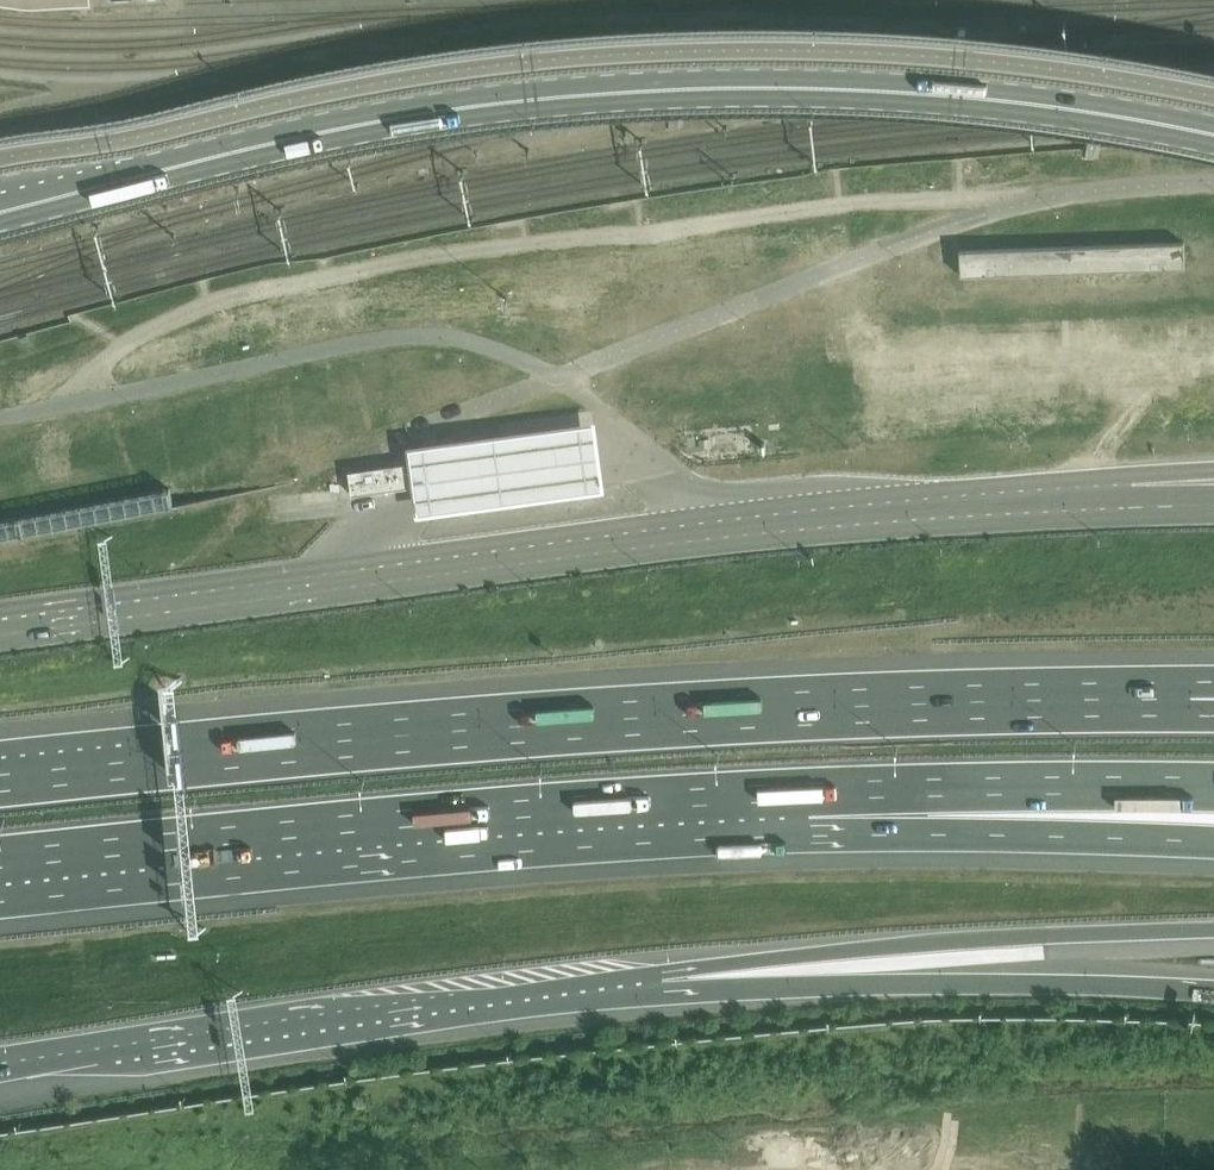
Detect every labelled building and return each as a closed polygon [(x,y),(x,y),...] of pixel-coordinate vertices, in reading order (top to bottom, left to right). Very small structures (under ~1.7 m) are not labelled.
[(961,251),(960,251),(961,270),(961,273),(961,277),(1182,268),(1181,243),(961,251)] [(407,489),(410,516),(597,491),(589,426),(400,451),(402,464),(409,463),(409,462),(412,461),(412,463),(418,462),(421,486),(409,487),(410,488),(407,489)] [(409,463),(349,471),(352,495),(421,486),(418,460),(409,461),(409,463)]
